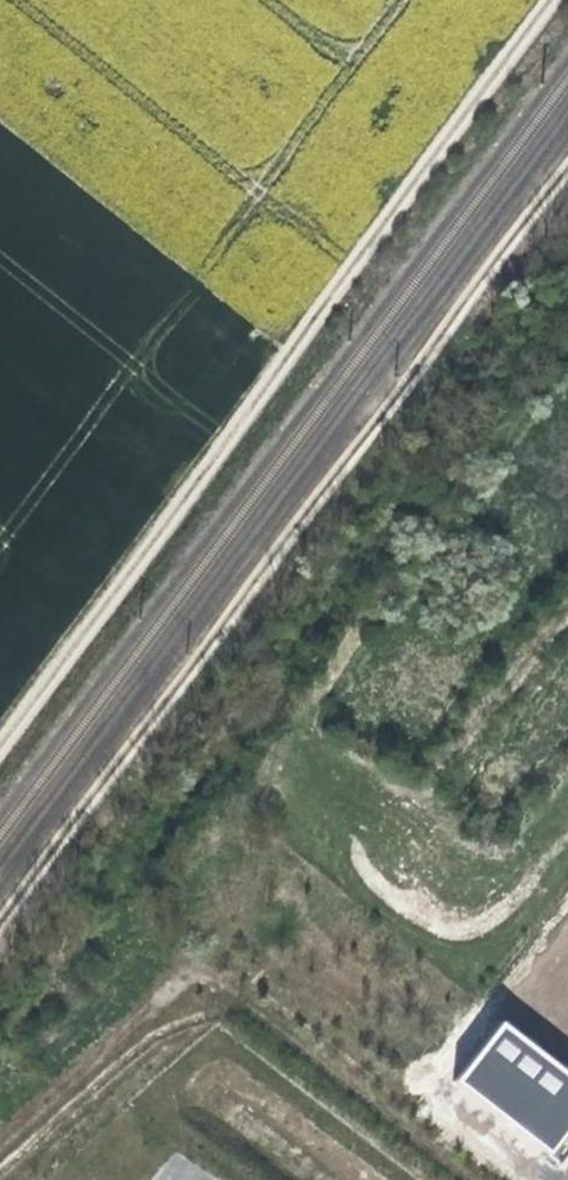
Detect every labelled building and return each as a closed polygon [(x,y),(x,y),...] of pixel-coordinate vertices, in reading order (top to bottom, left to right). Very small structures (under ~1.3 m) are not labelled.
[(452,1084),(547,1156),(567,1128),(567,1079),(497,1025),(452,1084)]
